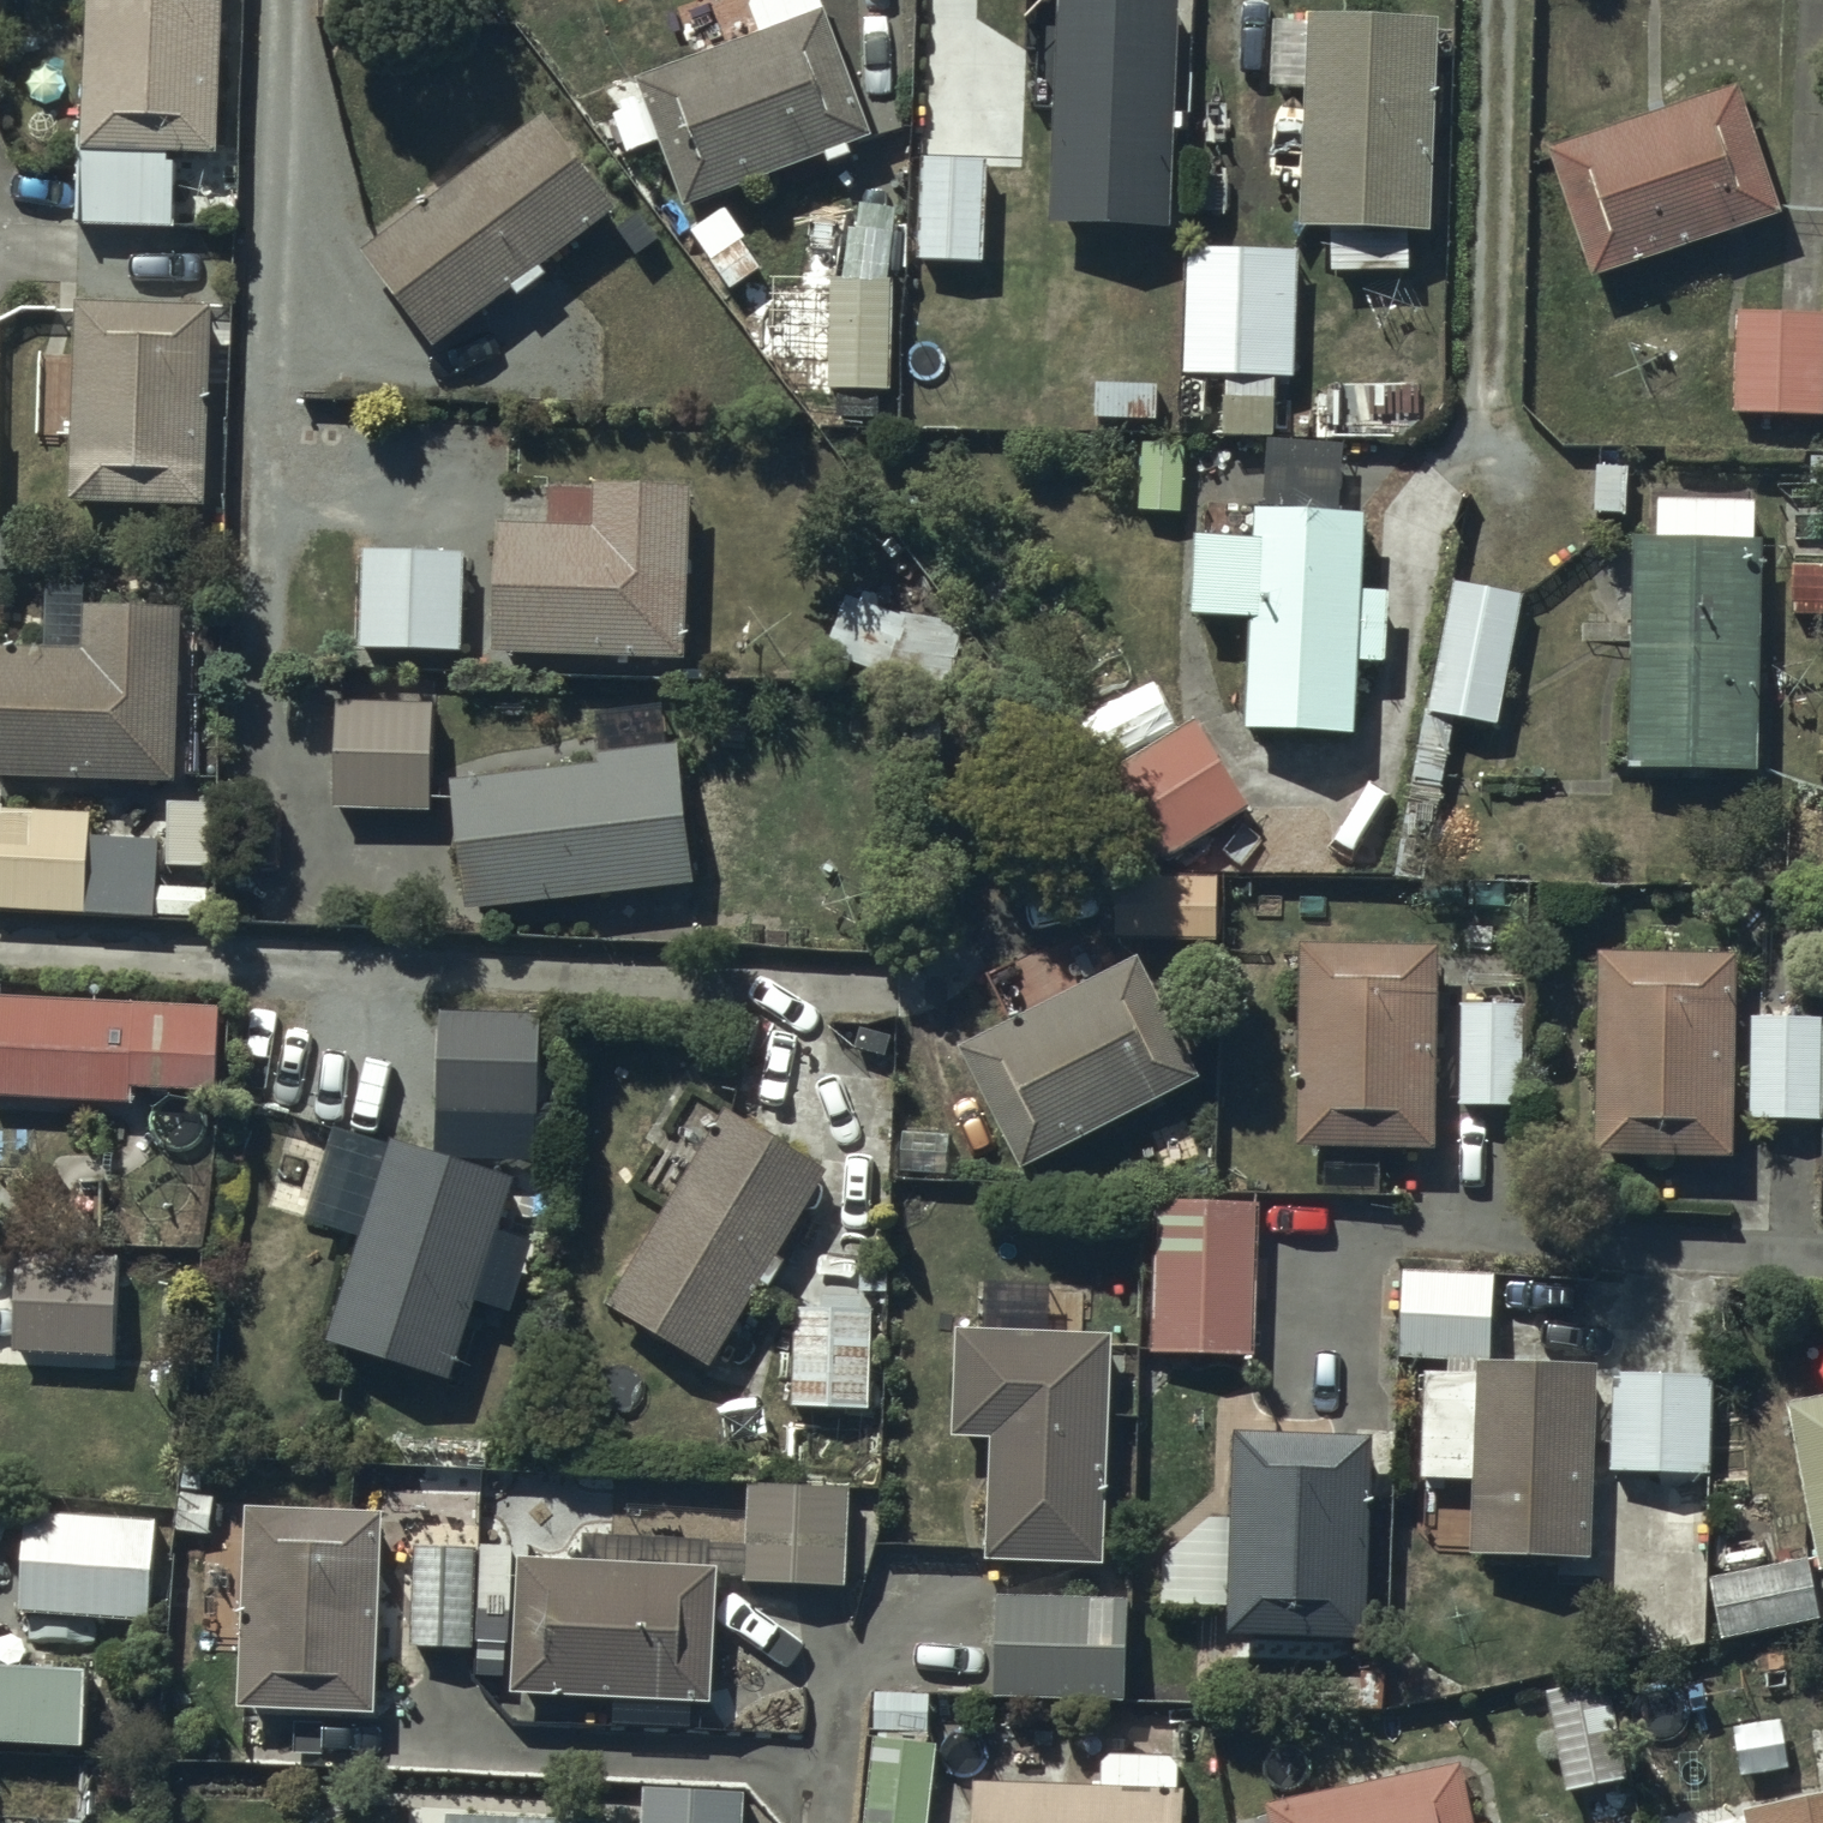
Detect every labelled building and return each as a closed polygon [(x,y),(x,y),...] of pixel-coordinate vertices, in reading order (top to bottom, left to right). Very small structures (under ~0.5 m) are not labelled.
[(79,133),(77,224),(177,226),(178,152),(218,153),(222,0),(87,0),(84,134),(79,133)] [(1049,223),(1176,228),(1184,0),(1058,0),(1049,223)] [(825,8),(636,76),(685,207),(825,151),(830,162),(853,154),(849,142),(871,133),(825,8)] [(1441,18),(1308,14),(1308,25),(1274,25),(1271,84),(1306,86),(1302,225),(1332,226),(1332,270),(1411,270),(1411,229),(1435,229),(1441,18)] [(1780,212),(1739,86),(1550,151),(1594,277),(1780,212)] [(616,211),(544,114),(362,247),(434,344),(514,285),(519,292),(547,273),(542,265),(616,211)] [(989,158),(922,156),(918,259),(986,261),(989,158)] [(1301,251),(1189,248),(1186,374),(1297,377),(1301,251)] [(892,277),(828,276),(826,387),(890,388),(892,277)] [(75,300),(69,500),(208,504),(213,304),(75,300)] [(1740,312),(1737,413),(1822,415),(1822,314),(1740,312)] [(593,526),(502,523),(496,650),(688,656),(694,486),(594,482),(593,526)] [(1658,536),(1636,536),(1631,765),(1760,768),(1766,538),(1758,538),(1759,501),(1659,499),(1658,536)] [(1256,536),(1195,532),(1191,613),(1252,617),(1246,727),(1357,733),(1361,658),(1386,660),(1390,589),(1364,588),(1368,512),(1257,506),(1256,536)] [(469,554),(365,550),(361,645),(465,650),(469,554)] [(1524,594),(1454,581),(1430,712),(1499,725),(1524,594)] [(901,618),(847,598),(825,656),(888,680),(954,687),(961,626),(901,618)] [(0,644),(0,772),(179,776),(183,607),(82,604),(81,646),(0,644)] [(434,703),(338,698),(335,809),(432,811),(434,703)] [(1161,862),(1248,810),(1193,719),(1106,772),(1161,862)] [(600,761),(450,779),(467,910),(696,880),(678,743),(599,754),(600,761)] [(0,809),(0,907),(78,909),(78,913),(209,917),(210,888),(158,886),(159,837),(91,835),(91,812),(0,809)] [(1117,936),(1220,936),(1220,877),(1117,877),(1117,936)] [(1441,949),(1303,944),(1296,1144),(1434,1148),(1441,949)] [(1740,953),(1601,949),(1597,1154),(1735,1158),(1740,953)] [(1202,1077),(1140,954),(962,1046),(1023,1164),(1202,1077)] [(219,1005),(0,995),(0,1093),(131,1100),(132,1086),(216,1090),(219,1005)] [(1528,1007),(1464,1005),(1461,1103),(1525,1105),(1528,1007)] [(1752,1015),(1749,1119),(1822,1121),(1822,1016),(1752,1015)] [(541,1016),(438,1016),(437,1113),(540,1113),(541,1016)] [(724,1115),(693,1098),(644,1184),(671,1199),(608,1299),(713,1365),(762,1282),(769,1286),(786,1258),(779,1254),(829,1168),(729,1107),(724,1115)] [(517,1179),(394,1137),(327,1338),(451,1379),(517,1179)] [(1261,1212),(1158,1209),(1154,1351),(1257,1355),(1261,1212)] [(119,1257),(19,1253),(15,1350),(115,1354),(119,1257)] [(1496,1274),(1404,1272),(1401,1357),(1451,1359),(1450,1372),(1425,1371),(1422,1477),(1474,1479),(1472,1552),(1588,1556),(1597,1365),(1493,1363),(1496,1274)] [(871,1308),(794,1307),(793,1407),(870,1408),(871,1308)] [(1112,1332),(959,1328),(953,1435),(992,1437),(989,1559),(1107,1562),(1112,1332)] [(1712,1374),(1614,1374),(1613,1472),(1711,1473),(1712,1374)] [(1822,1570),(1822,1399),(1789,1406),(1822,1570)] [(1377,1431),(1233,1429),(1230,1632),(1373,1634),(1377,1431)] [(849,1484),(747,1483),(745,1582),(847,1584),(849,1484)] [(385,1511),(248,1504),(239,1707),(377,1713),(385,1511)] [(737,1568),(738,1508),(614,1506),(614,1534),(588,1534),(588,1559),(519,1556),(513,1692),(713,1701),(719,1568),(737,1568)] [(156,1519),(25,1512),(21,1613),(152,1618),(156,1519)] [(477,1547),(413,1545),(410,1644),(474,1647),(477,1547)] [(1713,1579),(1724,1641),(1816,1624),(1804,1562),(1713,1579)] [(1133,1594),(999,1594),(999,1697),(1133,1697),(1133,1594)] [(1605,1679),(1548,1690),(1567,1789),(1624,1777),(1605,1679)] [(877,1692),(876,1738),(873,1738),(866,1822),(928,1822),(935,1743),(930,1743),(932,1693),(877,1692)] [(977,1780),(976,1822),(1185,1822),(1186,1786),(1180,1786),(1180,1756),(1106,1754),(1105,1785),(977,1780)] [(1465,1764),(1269,1802),(1273,1822),(1476,1822),(1465,1764)] [(643,1786),(642,1822),(742,1822),(743,1791),(643,1786)] [(1725,1822),(1822,1822),(1822,1794),(1749,1810),(1751,1818),(1725,1822)]
